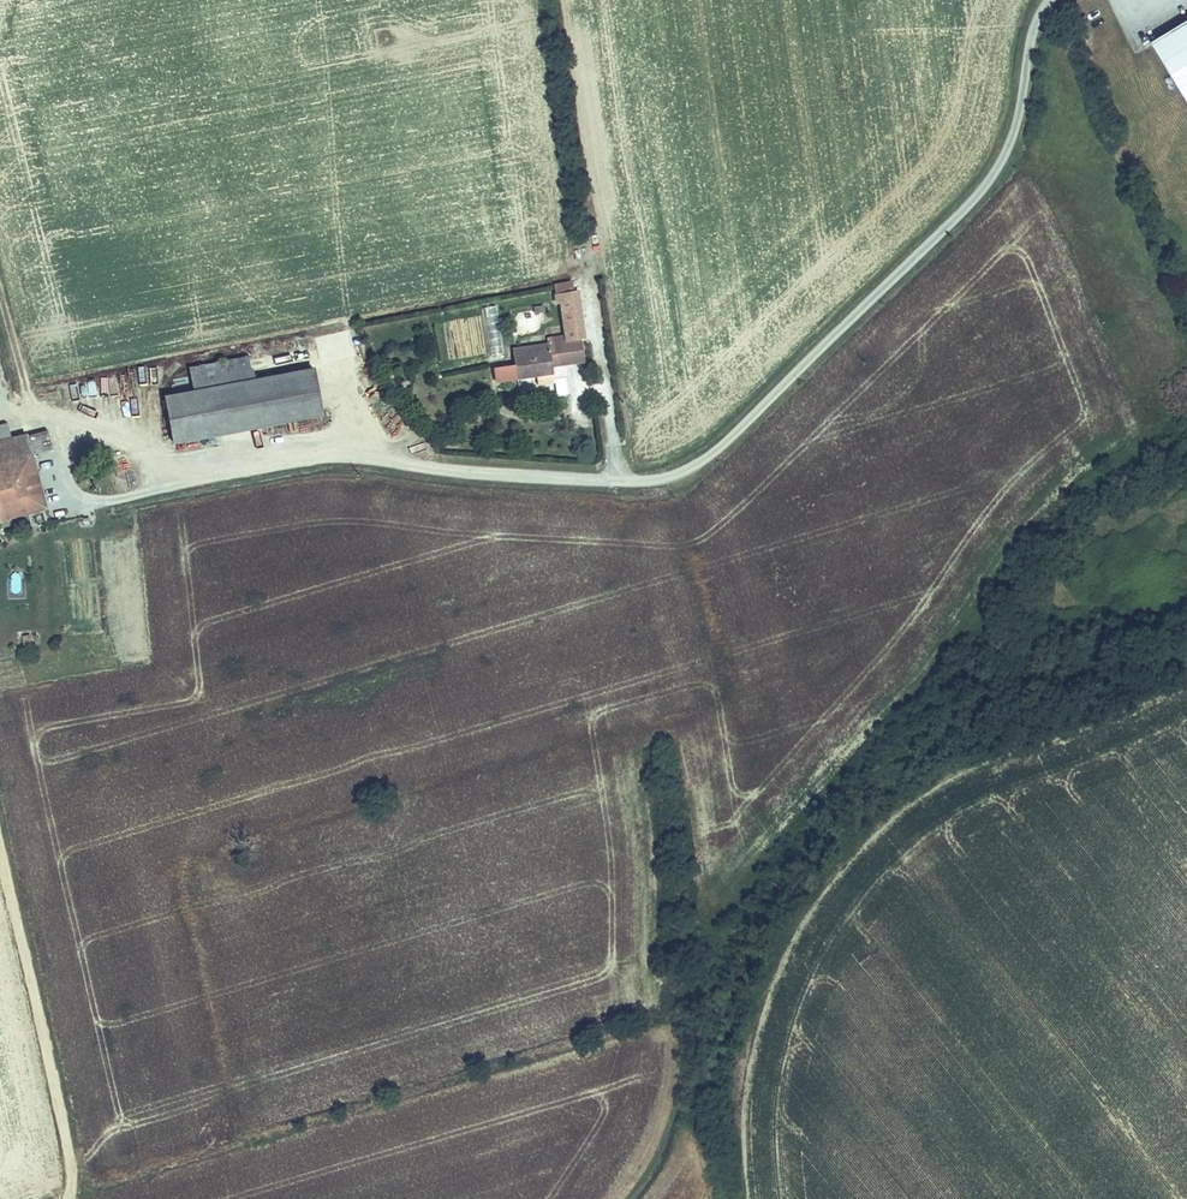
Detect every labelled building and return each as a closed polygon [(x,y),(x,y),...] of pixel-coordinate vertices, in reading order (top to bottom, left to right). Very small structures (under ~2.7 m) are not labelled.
[(1154,44),(1186,98),(1186,24),(1154,44)] [(532,353),(514,355),(518,381),(555,375),(554,368),(584,363),(581,340),(568,342),(566,337),(547,339),(548,345),(532,348),(532,353)] [(236,358),(237,367),(250,364),(248,356),(236,358)] [(218,392),(214,372),(237,367),(236,358),(189,366),(194,389),(167,394),(174,439),(248,426),(241,388),(218,392)] [(241,388),(314,377),(313,368),(253,379),(250,364),(237,367),(241,388)] [(214,372),(218,392),(241,388),(237,367),(214,372)] [(415,383),(406,371),(394,378),(402,391),(415,383)] [(248,426),(321,413),(314,377),(241,388),(248,426)] [(175,389),(190,389),(189,379),(175,379),(175,389)] [(47,513),(28,432),(8,436),(7,430),(0,432),(0,524),(47,513)] [(22,593),(22,573),(13,573),(13,593),(22,593)]
